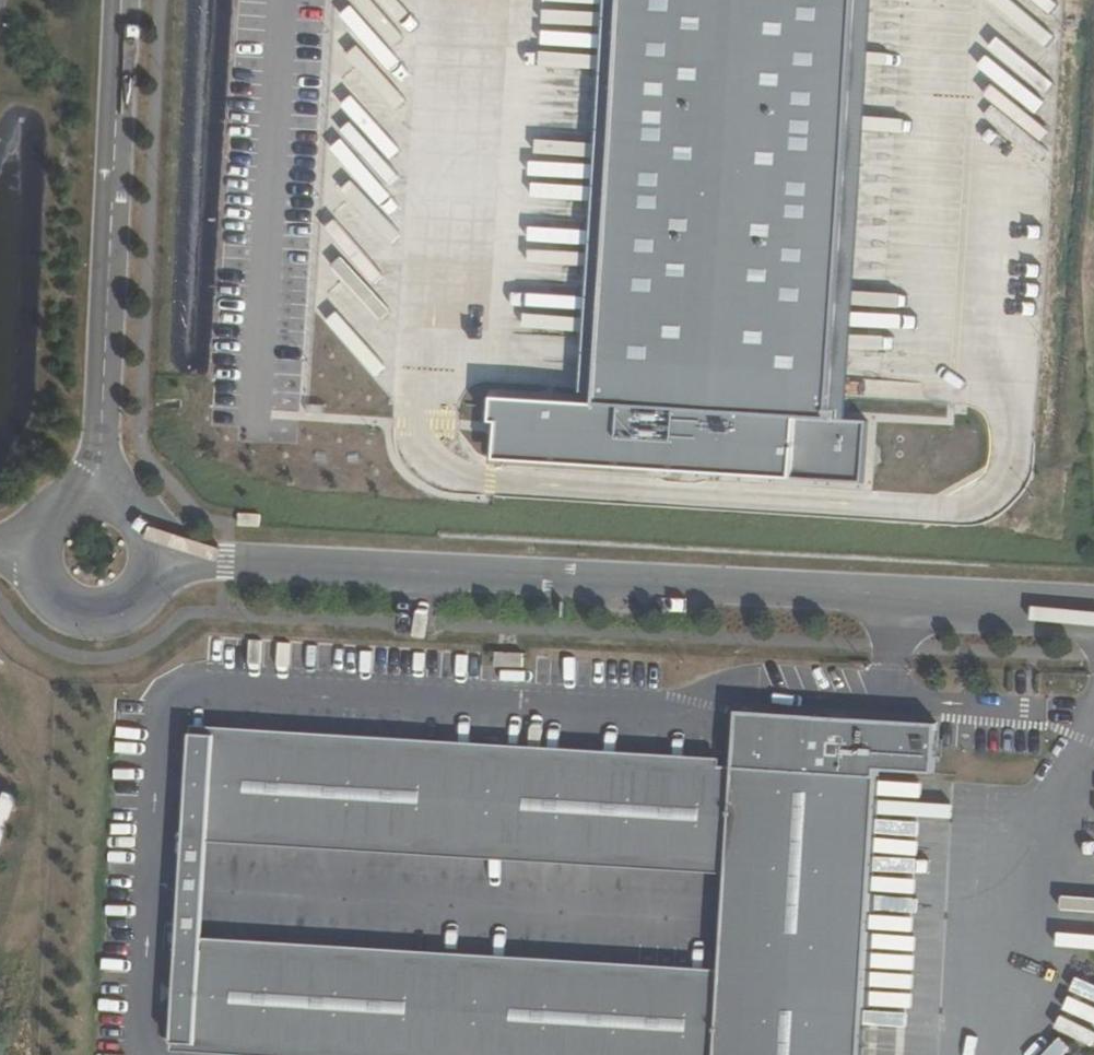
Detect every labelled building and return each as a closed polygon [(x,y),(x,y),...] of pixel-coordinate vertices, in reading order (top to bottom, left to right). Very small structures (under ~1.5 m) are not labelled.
[(502,402),(500,425),(507,425),(504,465),(801,483),(872,485),(874,424),(849,425),(878,0),(631,0),(605,408),(502,402)] [(942,783),(945,728),(729,714),(726,763),(190,730),(170,1054),(869,1054),(886,780),(942,783)] [(1075,980),(1064,1009),(1067,1010),(1059,1033),(1093,1046),(1093,987),(1075,980)]
